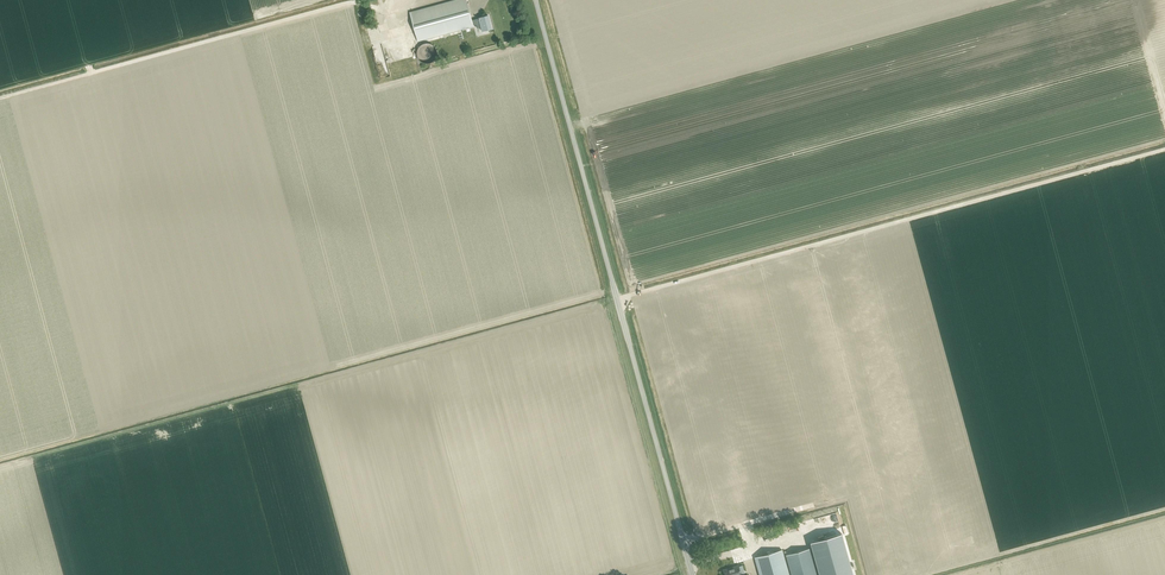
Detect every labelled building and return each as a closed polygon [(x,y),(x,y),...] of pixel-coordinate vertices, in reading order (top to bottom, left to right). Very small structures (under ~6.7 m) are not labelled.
[(472,20),(466,0),(456,0),(412,12),(420,40),(473,26),(472,20)] [(479,19),(472,20),(473,25),(480,23),(482,31),(491,29),(488,16),(479,18),(479,19)] [(820,574),(853,574),(849,559),(841,533),(828,537),(810,542),(814,555),(818,568),(820,574)] [(792,574),(817,574),(809,548),(786,555),(792,574)] [(782,550),(755,558),(759,574),(789,574),(782,550)] [(741,574),(738,566),(723,570),(725,574),(739,574),(741,574)]
